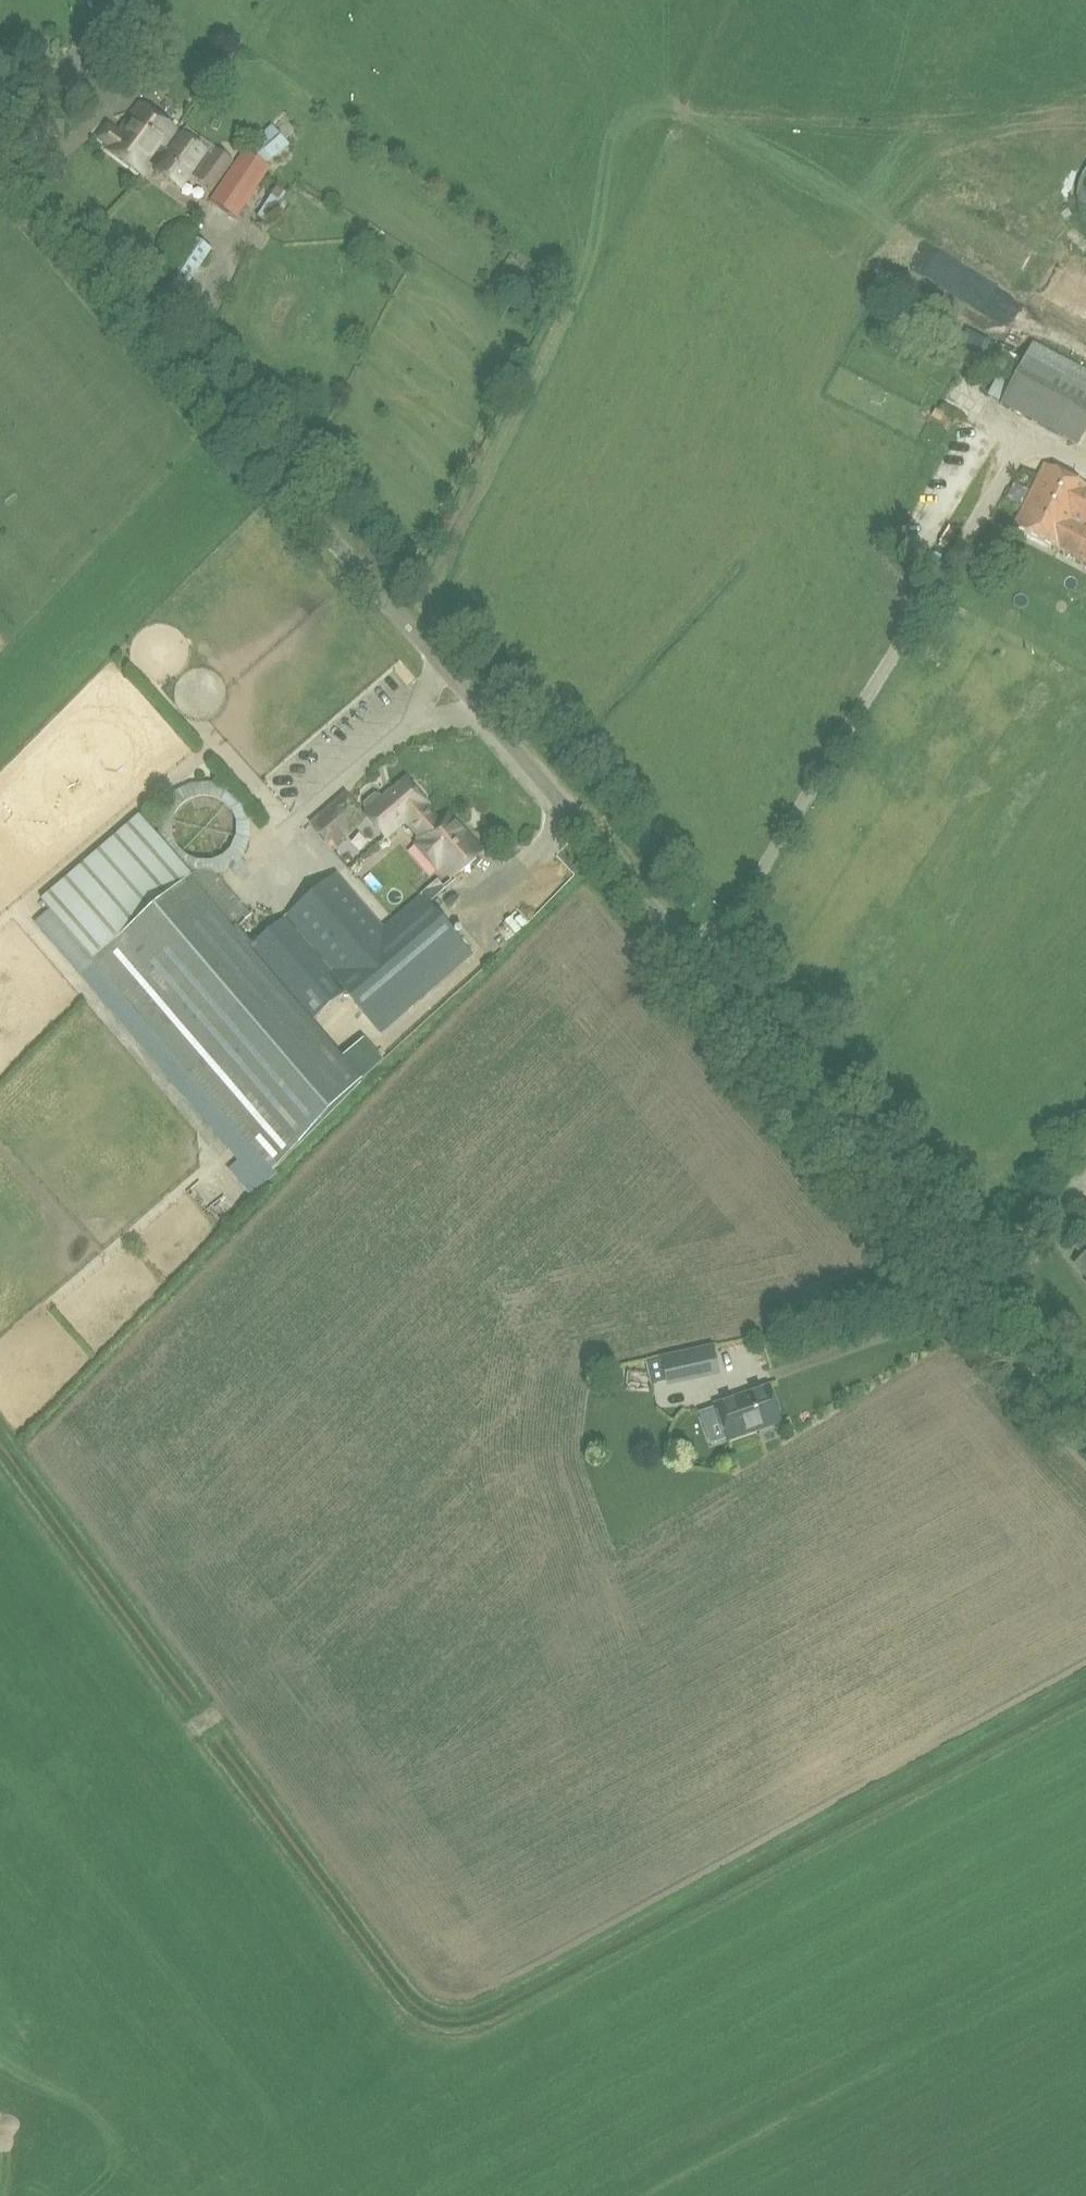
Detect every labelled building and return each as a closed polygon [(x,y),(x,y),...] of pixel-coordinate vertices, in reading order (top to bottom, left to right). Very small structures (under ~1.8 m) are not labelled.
[(172,127),(139,103),(118,133),(107,126),(98,138),(109,146),(106,149),(142,176),(150,165),(151,165),(152,162),(164,149),(164,147),(160,144),(172,127)] [(288,144),(273,126),(258,141),(273,158),(288,144)] [(169,151),(164,147),(164,149),(152,162),(151,165),(155,168),(154,170),(180,189),(190,175),(210,190),(232,161),(214,148),(209,154),(182,134),(169,151)] [(235,218),(270,167),(245,151),(211,202),(235,218)] [(276,198),(267,215),(282,224),(291,206),(276,198)] [(172,306),(211,247),(193,235),(154,293),(172,306)] [(961,290),(998,315),(1011,297),(979,276),(979,275),(948,254),(935,274),(953,286),(962,274),(969,279),(961,290)] [(1019,370),(1001,403),(1078,444),(1085,430),(1085,372),(1033,344),(1019,370)] [(1084,485),(1046,465),(1014,526),(1085,564),(1085,486),(1084,485)] [(386,837),(405,821),(425,805),(429,802),(409,779),(384,799),(381,795),(376,793),(364,803),(365,809),(368,812),(367,813),(386,837)] [(332,849),(369,818),(346,792),(310,823),(332,849)] [(439,823),(425,805),(405,821),(422,842),(417,846),(436,870),(441,866),(451,879),(482,855),(450,815),(439,823)] [(215,874),(195,873),(191,876),(148,827),(35,924),(250,1196),(382,1062),(365,1038),(341,1060),(304,1017),(340,988),(368,1023),(462,947),(424,901),(384,933),(335,872),(250,941),(235,922),(249,911),(215,874)] [(1078,1247),(1085,1256),(1076,1264),(1085,1276),(1085,1240),(1078,1247)] [(718,1370),(713,1348),(687,1354),(692,1375),(718,1370)] [(638,1387),(662,1387),(661,1370),(638,1371),(638,1387)] [(781,1421),(769,1388),(716,1406),(727,1440),(781,1421)]
